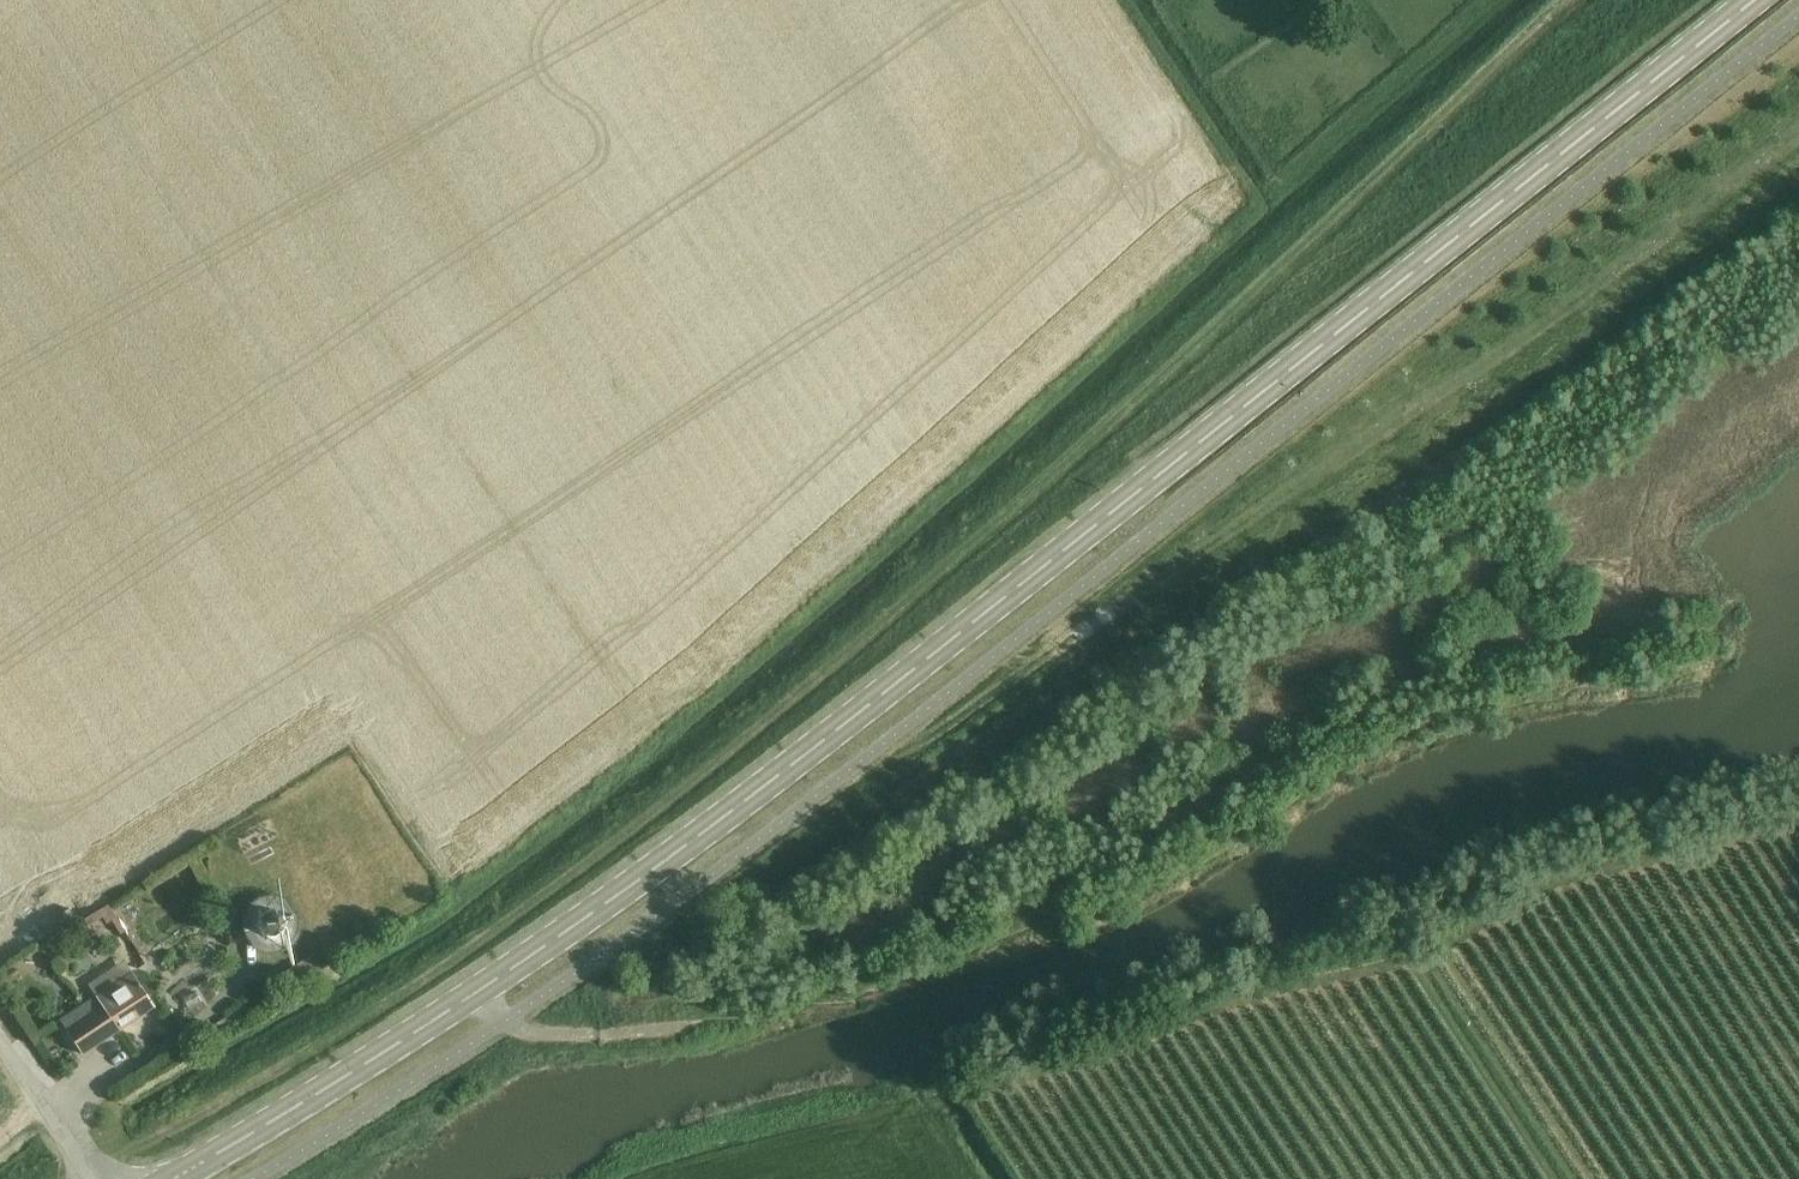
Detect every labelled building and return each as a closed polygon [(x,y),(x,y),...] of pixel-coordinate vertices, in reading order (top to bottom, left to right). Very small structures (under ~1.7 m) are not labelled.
[(270,902),(263,907),(257,915),(255,924),(257,933),(262,941),(270,947),(279,949),(288,947),(296,942),(302,934),(303,924),(302,915),(296,907),(289,902),(280,900),(270,902)] [(69,926),(77,920),(69,909),(61,915),(69,926)] [(134,974),(95,1000),(62,1022),(84,1054),(156,1006),(134,974)]
